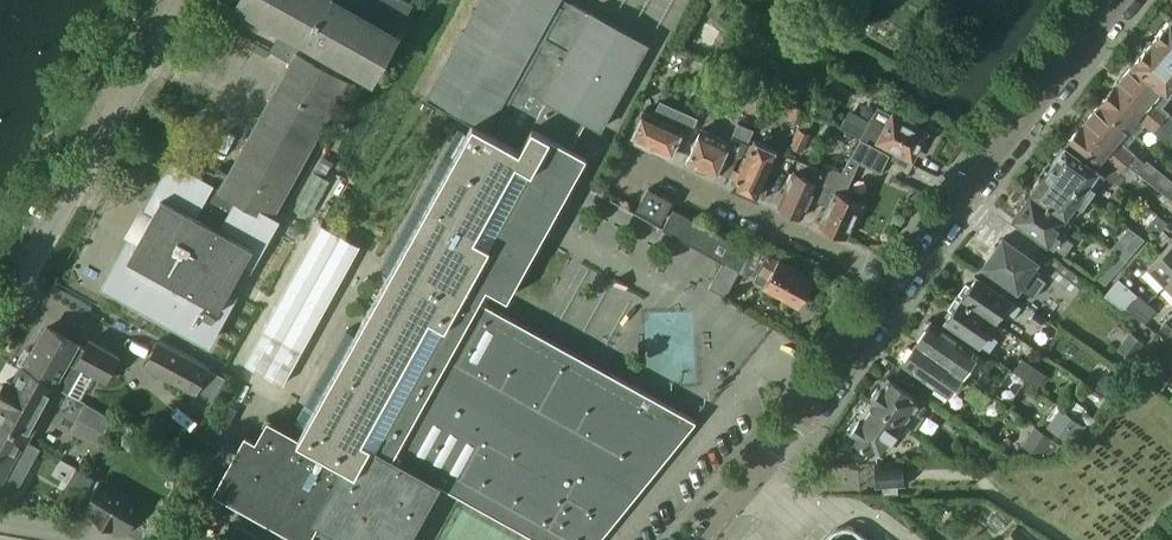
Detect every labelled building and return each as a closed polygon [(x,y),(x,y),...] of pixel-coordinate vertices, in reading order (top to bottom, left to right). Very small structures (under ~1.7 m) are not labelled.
[(105,285),(147,308),(149,304),(167,314),(165,318),(208,341),(234,294),(227,291),(243,263),(249,266),(275,218),(271,216),(299,164),(300,163),(346,79),(342,77),(349,65),(369,76),(372,77),(396,32),(394,32),(410,3),(405,0),(238,0),(236,3),(283,29),(271,50),(290,60),(260,115),(254,125),(228,172),(217,166),(208,182),(172,163),(146,210),(152,213),(136,241),(131,238),(105,285)] [(484,304),(585,122),(600,130),(646,45),(566,0),(479,0),(425,98),(471,123),(465,133),(456,128),(378,267),(387,272),(353,335),(344,330),(292,423),(301,428),(295,439),(266,423),(254,444),(243,438),(215,490),(305,539),(317,519),(355,539),(405,539),(437,483),(539,539),(600,539),(696,421),(484,304)] [(1169,19),(1150,42),(1171,61),(1171,22),(1169,19)] [(726,35),(704,23),(690,48),(712,61),(726,35)] [(1150,42),(1131,64),(1132,66),(1166,93),(1171,86),(1171,61),(1150,42)] [(718,70),(707,65),(698,82),(710,88),(718,70)] [(1166,93),(1132,66),(1115,86),(1169,132),(1171,129),(1171,118),(1159,107),(1169,95),(1166,93)] [(1115,86),(1098,106),(1127,130),(1137,119),(1167,145),(1171,139),(1171,134),(1169,132),(1115,86)] [(789,119),(799,123),(805,110),(795,106),(789,119)] [(838,126),(859,137),(864,140),(867,135),(912,159),(926,132),(876,106),(865,126),(843,116),(838,126)] [(1127,130),(1098,106),(1081,126),(1126,163),(1134,153),(1118,141),(1127,130)] [(643,111),(631,139),(630,140),(669,157),(682,129),(643,111)] [(701,129),(685,164),(685,165),(713,178),(716,172),(728,177),(738,155),(742,156),(754,130),(737,123),(729,142),(701,129)] [(1126,163),(1081,126),(1064,146),(1095,168),(1102,159),(1118,172),(1126,163)] [(797,128),(790,145),(803,151),(811,134),(797,128)] [(890,154),(864,140),(859,137),(841,170),(823,203),(822,204),(826,206),(818,225),(847,238),(863,203),(848,197),(851,190),(845,187),(859,162),(881,172),(890,154)] [(753,140),(732,185),(732,186),(756,197),(778,150),(766,144),(765,146),(753,140)] [(1104,174),(1095,168),(1064,146),(1064,145),(1062,147),(1061,147),(1052,159),(1054,160),(1047,169),(1087,198),(1104,174)] [(823,203),(841,170),(823,162),(820,170),(800,161),(795,172),(792,171),(776,206),(801,218),(810,198),(823,203)] [(1087,198),(1047,169),(1040,179),(1039,178),(1030,191),(1031,191),(1029,194),(1065,219),(1076,203),(1081,207),(1087,198)] [(1159,171),(1150,181),(1170,198),(1171,196),(1171,181),(1159,171)] [(649,190),(637,210),(660,223),(672,203),(649,190)] [(1054,233),(1065,219),(1029,194),(1028,196),(1022,198),(1019,203),(1020,207),(1012,218),(1063,254),(1072,243),(1061,235),(1059,237),(1054,233)] [(749,253),(673,210),(662,230),(722,264),(708,289),(725,298),(749,253)] [(1156,237),(1167,225),(1157,215),(1145,228),(1156,237)] [(322,224),(245,363),(284,384),(360,246),(322,224)] [(1003,238),(984,265),(1032,299),(1045,281),(1029,270),(1036,262),(1003,238)] [(1171,276),(1171,241),(1147,265),(1164,283),(1171,276)] [(1105,286),(1126,261),(1116,252),(1095,277),(1105,286)] [(767,255),(758,271),(769,276),(763,287),(798,306),(812,280),(767,255)] [(1060,263),(1051,275),(1076,294),(1085,283),(1060,263)] [(965,285),(957,296),(994,322),(1002,310),(1012,317),(1020,306),(976,275),(968,286),(965,285)] [(1164,283),(1171,292),(1171,276),(1164,283)] [(1126,308),(1138,294),(1119,278),(1105,294),(1124,311),(1126,308)] [(1136,316),(1148,303),(1138,294),(1126,308),(1136,316)] [(987,332),(994,322),(957,296),(949,306),(951,310),(945,320),(989,351),(997,339),(987,332)] [(1157,310),(1148,303),(1136,316),(1145,324),(1157,310)] [(1034,310),(1028,319),(1039,326),(1045,318),(1034,310)] [(930,321),(914,343),(962,376),(971,363),(959,355),(965,345),(930,321)] [(1165,322),(1160,328),(1171,338),(1171,328),(1165,322)] [(104,381),(109,371),(118,355),(89,339),(84,347),(47,326),(23,368),(21,367),(21,368),(54,386),(68,394),(82,369),(104,381)] [(1132,334),(1120,349),(1132,359),(1144,343),(1132,334)] [(159,341),(145,366),(196,393),(193,399),(207,406),(223,375),(159,341)] [(962,376),(914,343),(910,350),(905,352),(901,357),(901,363),(899,365),(935,390),(941,380),(954,388),(962,376)] [(1046,375),(1022,359),(1013,371),(1036,388),(1046,375)] [(1170,379),(1153,366),(1147,374),(1164,387),(1170,379)] [(25,439),(54,386),(21,368),(12,383),(6,380),(0,390),(0,404),(0,405),(0,425),(25,439)] [(982,374),(974,385),(991,397),(999,385),(982,374)] [(872,400),(870,403),(902,425),(911,432),(922,416),(917,413),(923,404),(887,378),(879,389),(876,387),(869,398),(872,400)] [(991,397),(974,385),(967,395),(984,407),(991,397)] [(902,425),(870,403),(847,435),(848,438),(853,442),(850,446),(852,451),(860,457),(865,457),(868,452),(875,456),(881,455),(902,425)] [(25,439),(0,425),(0,478),(22,439),(24,440),(25,439)] [(1034,426),(1021,445),(1038,456),(1051,437),(1034,426)] [(928,453),(922,460),(953,460),(925,440),(920,447),(928,453)] [(996,445),(986,460),(1005,459),(1009,454),(996,445)] [(902,463),(875,464),(875,487),(883,487),(883,494),(896,494),(896,486),(903,486),(903,475),(902,463)] [(70,514),(92,476),(77,467),(55,505),(70,514)] [(142,504),(102,481),(85,510),(98,517),(96,519),(112,528),(113,526),(125,533),(142,504)] [(1014,527),(1005,536),(1009,539),(1027,539),(1014,527)]
